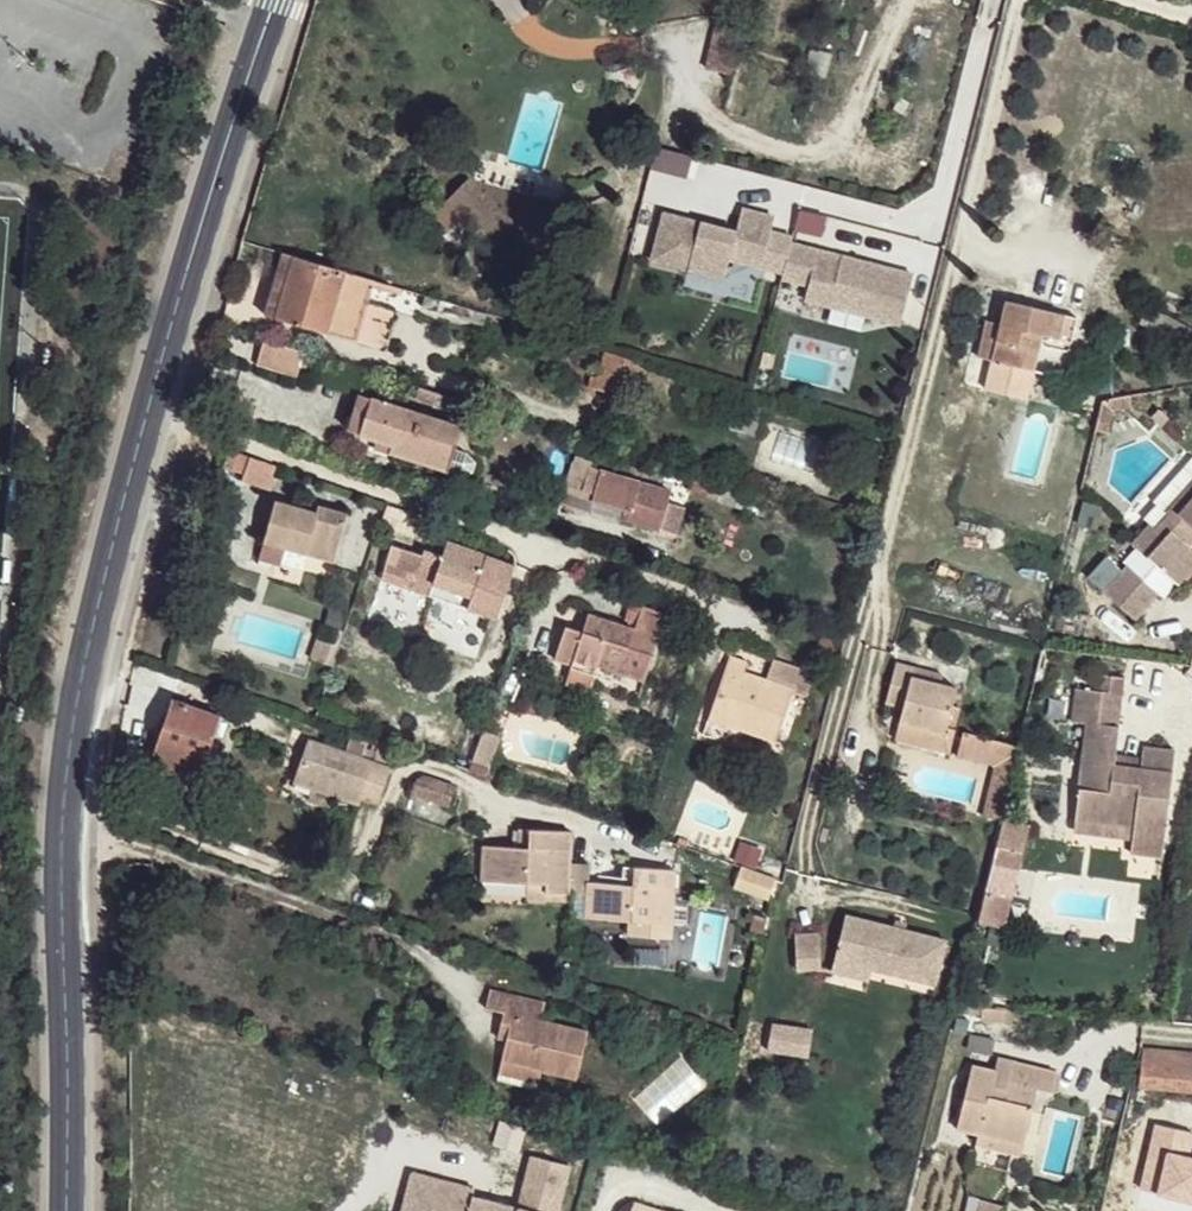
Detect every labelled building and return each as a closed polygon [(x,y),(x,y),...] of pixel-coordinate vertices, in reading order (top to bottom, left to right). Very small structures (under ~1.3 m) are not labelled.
[(666,215),(653,261),(725,281),(730,261),(734,262),(738,248),(766,255),(772,235),(776,221),(744,212),(738,235),(666,215)] [(794,242),(772,235),(766,255),(738,248),(734,262),(784,276),(792,247),(794,242)] [(784,276),(783,281),(809,289),(818,255),(792,247),(784,276)] [(914,281),(818,255),(809,289),(808,291),(833,298),(829,310),(900,330),(914,281)] [(346,275),(293,259),(291,264),(274,319),(326,336),(332,317),(343,321),(349,302),(338,298),(346,275)] [(274,319),(291,264),(280,260),(263,315),(274,319)] [(808,291),(805,304),(829,310),(833,298),(808,291)] [(1025,332),(1058,341),(1064,318),(993,296),(985,320),(969,316),(959,353),(1014,369),(1025,332)] [(430,299),(426,298),(422,309),(437,314),(440,303),(430,299)] [(464,310),(440,303),(437,314),(460,322),(464,310)] [(481,315),(464,310),(460,322),(477,326),(481,315)] [(343,321),(332,317),(326,336),(338,340),(343,321)] [(303,354),(263,342),(256,365),(296,378),(303,354)] [(623,360),(600,353),(589,390),(612,397),(616,386),(623,360)] [(638,364),(623,360),(616,386),(630,390),(638,364)] [(456,402),(416,389),(413,399),(453,412),(456,402)] [(360,435),(372,401),(358,396),(347,430),(360,435)] [(372,397),(372,401),(360,435),(360,437),(376,443),(391,447),(388,455),(447,473),(463,426),(372,397)] [(391,447),(376,443),(374,450),(388,455),(391,447)] [(249,457),(236,453),(231,471),(243,475),(249,457)] [(278,467),(249,457),(243,475),(241,482),(270,491),(278,467)] [(583,491),(589,469),(575,465),(562,505),(589,514),(594,501),(596,495),(583,491)] [(674,495),(589,469),(583,491),(596,495),(594,501),(628,513),(626,521),(661,532),(674,495)] [(1164,513),(1176,523),(1163,539),(1152,528),(1149,525),(1131,546),(1175,584),(1191,566),(1191,554),(1181,544),(1191,531),(1191,483),(1164,513)] [(317,511),(302,506),(275,499),(265,539),(283,543),(332,555),(338,557),(349,512),(320,503),(317,511)] [(304,499),(302,506),(317,511),(320,503),(304,499)] [(1176,523),(1164,513),(1152,528),(1163,539),(1176,523)] [(412,591),(428,597),(433,585),(472,599),(487,556),(448,541),(442,559),(425,553),(412,591)] [(332,555),(283,543),(280,553),(310,560),(329,565),(332,555)] [(1127,568),(1129,570),(1158,596),(1162,599),(1175,584),(1140,554),(1127,568)] [(1129,570),(1105,596),(1135,622),(1158,596),(1129,570)] [(433,585),(428,597),(467,611),(472,599),(433,585)] [(554,661),(571,668),(574,659),(596,668),(644,683),(659,639),(588,616),(582,635),(565,629),(554,661)] [(731,657),(709,721),(775,744),(794,690),(779,684),(777,687),(745,675),(749,663),(731,657)] [(574,659),(571,668),(571,670),(593,679),(596,668),(574,659)] [(933,682),(935,675),(896,664),(886,705),(902,710),(900,724),(944,735),(956,689),(940,685),(933,682)] [(943,676),(935,675),(933,682),(940,685),(943,676)] [(1126,679),(1099,676),(1098,693),(1124,696),(1126,679)] [(1094,724),(1098,693),(1079,690),(1074,725),(1088,727),(1076,820),(1134,827),(1131,854),(1164,858),(1176,751),(1146,748),(1144,762),(1143,768),(1116,767),(1117,757),(1120,728),(1094,724)] [(1124,696),(1098,693),(1094,724),(1120,728),(1124,696)] [(153,751),(159,754),(184,763),(183,769),(200,775),(222,714),(173,697),(153,751)] [(944,735),(900,724),(895,740),(949,754),(953,738),(944,735)] [(983,814),(1001,819),(1019,746),(964,733),(958,755),(997,765),(983,814)] [(361,796),(375,762),(309,739),(294,782),(359,804),(361,796)] [(469,774),(475,758),(460,753),(454,768),(469,774)] [(184,763),(159,754),(155,766),(180,775),(183,769),(184,763)] [(1144,762),(1117,757),(1116,767),(1143,768),(1144,762)] [(390,768),(375,762),(361,796),(377,802),(390,768)] [(453,787),(416,775),(411,793),(447,805),(453,787)] [(1029,826),(1002,820),(996,848),(1021,854),(1029,826)] [(1134,827),(1076,820),(1075,832),(1132,839),(1134,827)] [(571,830),(529,828),(529,847),(528,847),(519,847),(482,846),(481,880),(526,881),(546,881),(547,890),(568,891),(571,830)] [(529,847),(529,828),(519,828),(519,847),(528,847),(529,847)] [(990,874),(1014,881),(1018,867),(994,860),(990,874)] [(767,896),(773,876),(738,865),(732,885),(767,896)] [(624,866),(622,884),(634,884),(635,867),(633,866),(624,866)] [(622,884),(587,881),(586,893),(585,914),(629,920),(650,920),(650,929),(672,931),(676,869),(635,867),(634,884),(622,884)] [(546,881),(526,881),(526,899),(567,901),(568,891),(547,890),(546,881)] [(1011,900),(985,893),(978,924),(1004,930),(1011,900)] [(947,939),(846,914),(836,960),(937,983),(947,939)] [(671,939),(672,931),(650,929),(650,920),(629,920),(629,935),(671,939)] [(819,934),(795,934),(797,970),(821,969),(819,934)] [(937,983),(836,960),(830,983),(868,991),(871,978),(934,994),(937,983)] [(507,1016),(502,1031),(513,1034),(511,1043),(506,1062),(544,1071),(579,1080),(591,1032),(542,1021),(547,1003),(493,991),(488,1011),(507,1016)] [(771,1022),(767,1050),(807,1056),(811,1028),(771,1022)] [(513,1034),(502,1031),(500,1040),(511,1043),(513,1034)] [(1140,1085),(1191,1090),(1191,1052),(1146,1048),(1140,1085)] [(957,1129),(979,1134),(1022,1144),(1037,1088),(1050,1091),(1056,1070),(999,1057),(996,1070),(973,1065),(957,1129)] [(544,1071),(506,1062),(502,1076),(541,1085),(544,1071)] [(1022,1144),(979,1134),(976,1144),(1020,1155),(1022,1144)] [(405,1210),(561,1210),(573,1167),(535,1156),(521,1210),(475,1197),(462,1194),(464,1186),(416,1173),(405,1210)] [(464,1186),(462,1194),(475,1197),(477,1189),(464,1186)] [(631,1210),(667,1210),(634,1201),(631,1210)]
